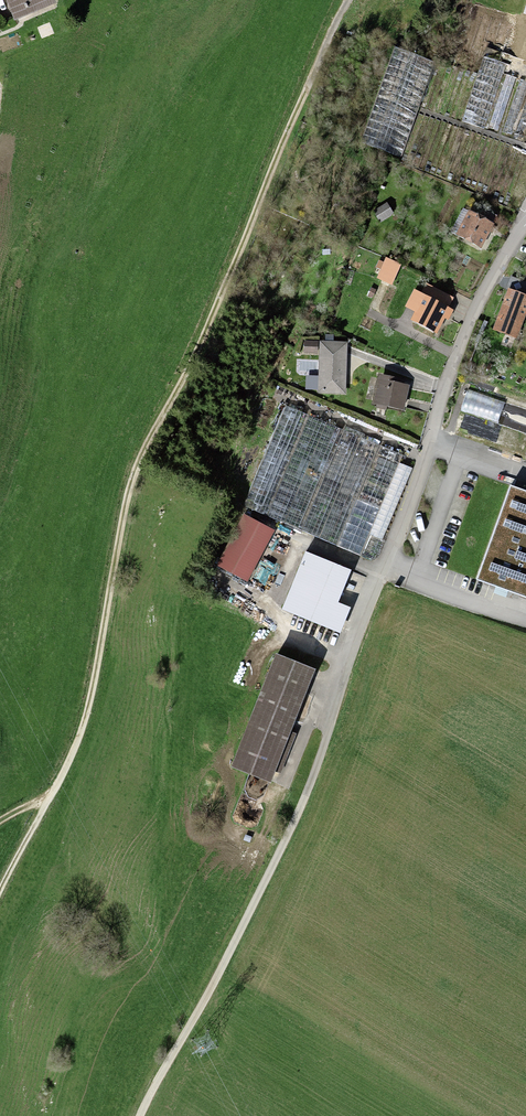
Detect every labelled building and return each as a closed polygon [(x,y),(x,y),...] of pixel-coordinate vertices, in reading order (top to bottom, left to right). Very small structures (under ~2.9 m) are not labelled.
[(14,17),(16,23),(27,19),(26,15),(51,5),(50,0),(7,0),(14,17)] [(392,49),(359,143),(388,154),(400,158),(434,64),(392,49)] [(464,119),(486,126),(502,76),(525,83),(525,65),(485,52),(464,119)] [(387,204),(373,213),(379,222),(393,213),(387,204)] [(467,211),(456,234),(481,246),(496,216),(485,211),(481,218),(467,211)] [(384,259),(376,281),(380,282),(375,294),(383,297),(387,285),(391,286),(399,265),(384,259)] [(426,286),(421,294),(424,295),(411,318),(437,332),(444,317),(447,319),(451,313),(447,311),(453,300),(426,286)] [(494,329),(516,337),(525,308),(525,295),(508,289),(494,329)] [(316,342),(301,342),(300,354),(316,354),(316,342)] [(319,342),(318,394),(345,394),(345,343),(319,342)] [(380,377),(374,406),(400,411),(406,385),(396,383),(396,381),(380,377)] [(283,409),(243,508),(360,555),(368,535),(382,540),(411,470),(396,464),(399,455),(283,409)] [(512,486),(480,581),(525,596),(525,491),(512,486)] [(242,516),(216,564),(239,576),(264,527),(242,516)] [(304,554),(283,608),(339,630),(346,611),(333,606),(346,570),(304,554)] [(274,655),(231,765),(267,779),(310,669),(274,655)]
